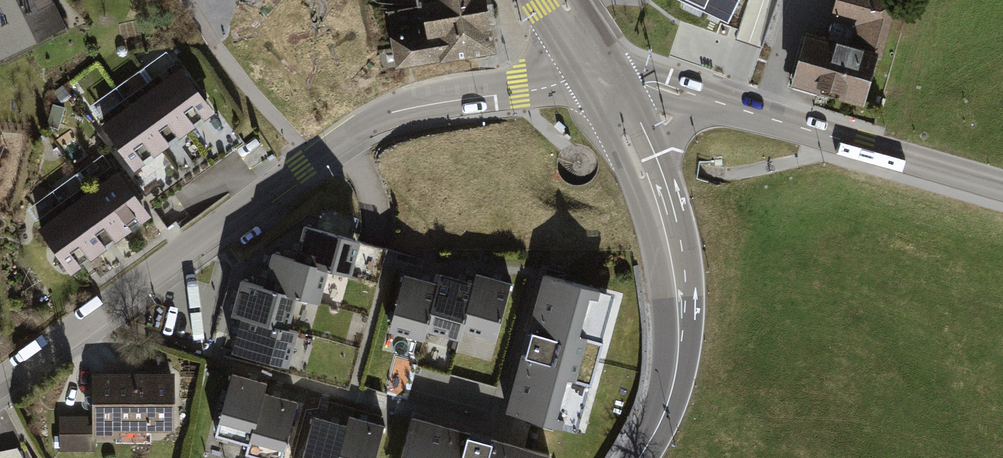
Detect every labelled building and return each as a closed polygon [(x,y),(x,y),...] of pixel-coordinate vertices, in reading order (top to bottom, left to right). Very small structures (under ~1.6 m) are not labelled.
[(66,26),(54,0),(0,0),(0,57),(66,26)] [(419,7),(386,11),(397,67),(498,51),(489,0),(417,0),(419,7)] [(673,4),(736,34),(748,0),(668,0),(673,4)] [(829,19),(834,21),(828,38),(805,31),(789,86),(862,107),(876,57),(881,59),(899,0),(835,0),(829,19)] [(181,65),(101,126),(135,171),(216,111),(181,65)] [(119,170),(37,226),(69,273),(151,217),(119,170)] [(363,238),(305,223),(296,256),(274,251),(265,285),(242,278),(232,315),(242,317),(232,350),(289,365),(298,328),(291,326),(299,297),(322,303),(329,269),(353,276),(363,238)] [(440,282),(405,272),(389,328),(424,338),(427,328),(464,339),(466,330),(496,338),(511,282),(478,273),(476,279),(443,270),(440,282)] [(621,294),(545,272),(508,411),(584,431),(621,294)] [(177,373),(92,372),(93,415),(59,415),(60,451),(94,451),(95,437),(119,438),(119,430),(174,429),(177,373)] [(233,372),(215,434),(249,443),(246,453),(266,457),(284,457),(299,401),(267,391),(269,382),(233,372)] [(314,415),(303,457),(377,457),(385,424),(351,414),(348,423),(314,415)] [(413,415),(401,457),(551,457),(552,453),(413,415)] [(24,444),(0,451),(0,457),(28,457),(24,444)]
